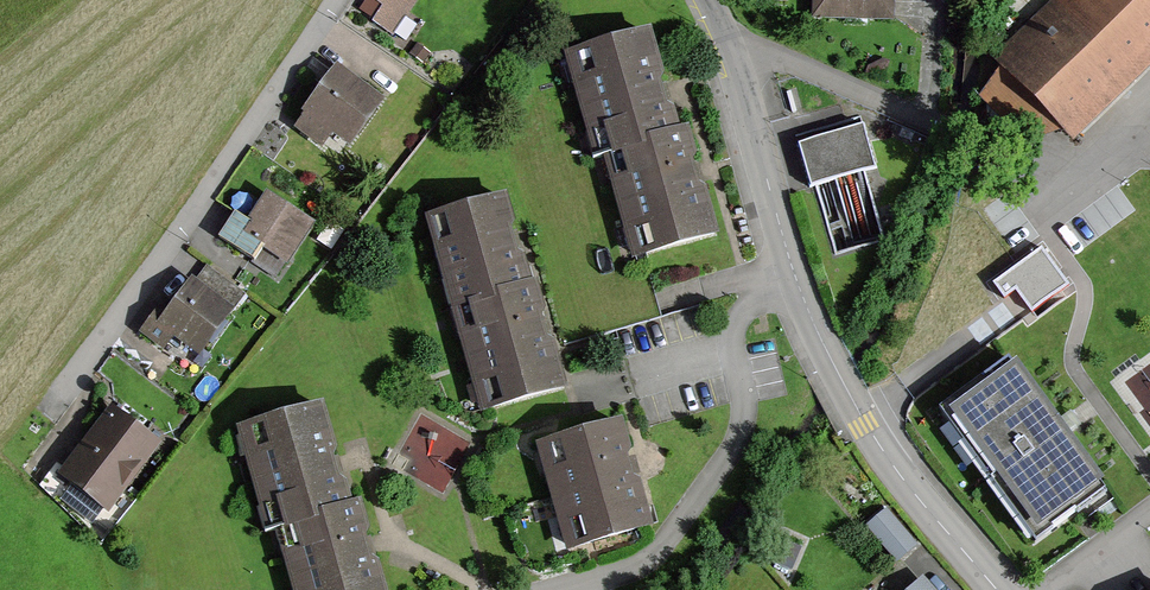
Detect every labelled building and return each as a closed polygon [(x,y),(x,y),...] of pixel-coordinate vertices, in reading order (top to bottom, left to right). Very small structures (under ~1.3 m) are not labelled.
[(409,0),(373,0),(382,6),(372,22),(387,32),(409,0)] [(813,17),(888,19),(889,0),(814,0),(813,17)] [(998,60),(1067,134),(1149,52),(1149,0),(1060,0),(998,60)] [(683,132),(674,135),(667,112),(660,108),(657,96),(653,85),(657,77),(645,35),(574,55),(581,79),(576,89),(587,129),(596,134),(602,157),(612,154),(618,176),(613,185),(624,225),(633,230),(640,255),(712,235),(700,192),(692,188),(688,173),(686,164),(690,157),(683,132)] [(334,73),(295,125),(310,137),(321,122),(347,142),(375,103),(334,73)] [(874,169),(862,127),(795,147),(807,189),(874,169)] [(281,261),(278,260),(303,222),(265,197),(241,233),(226,224),(217,239),(272,275),(281,261)] [(443,247),(460,307),(466,330),(462,336),(475,380),(482,384),(488,409),(560,389),(548,346),(541,342),(537,329),(534,318),(538,311),(531,286),(526,287),(518,260),(510,255),(507,245),(504,231),(508,224),(501,199),(429,219),(436,243),(443,247)] [(242,293),(208,267),(195,285),(229,311),(242,293)] [(198,352),(227,314),(188,284),(159,322),(152,317),(140,332),(161,348),(172,333),(198,352)] [(988,388),(953,414),(1042,536),(1074,513),(1070,508),(1099,486),(1006,360),(981,378),(988,388)] [(284,527),(291,549),(285,558),(295,589),(379,589),(372,565),(365,561),(361,548),(358,537),(362,530),(355,505),(346,508),(340,485),(332,481),(329,468),(325,457),(330,450),(317,407),(246,428),(253,453),(248,461),(260,501),(269,507),(275,530),(284,527)] [(106,504),(149,446),(108,415),(65,473),(106,504)] [(624,450),(617,424),(545,445),(552,470),(547,478),(558,517),(567,522),(574,547),(646,527),(634,485),(627,481),(623,468),(620,457),(624,450)] [(882,513),(867,526),(896,560),(911,547),(882,513)]
